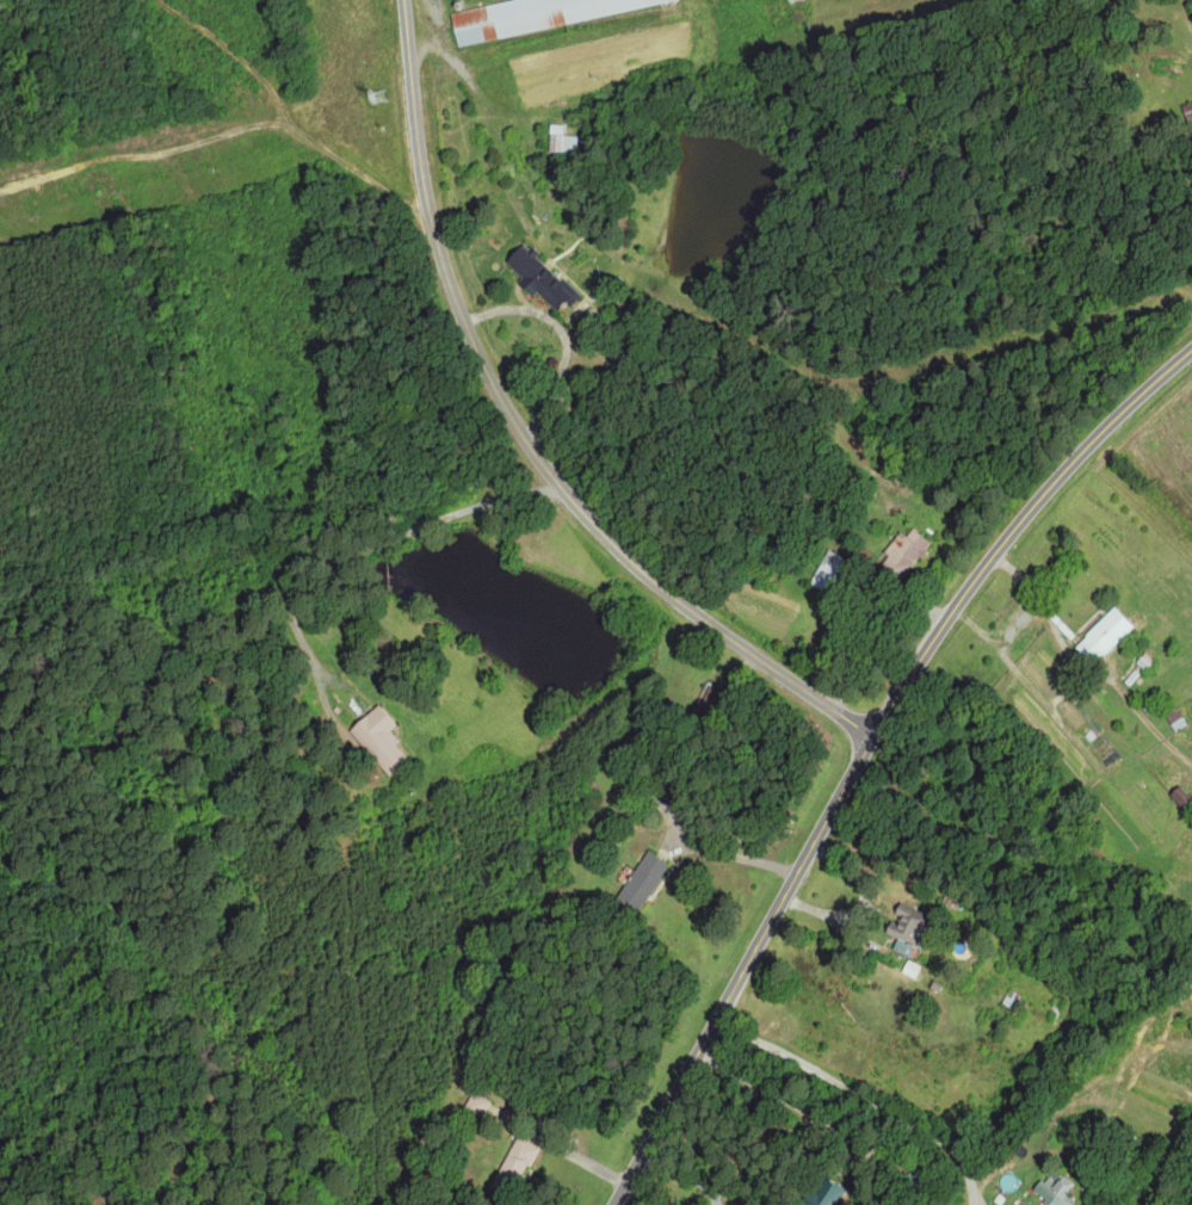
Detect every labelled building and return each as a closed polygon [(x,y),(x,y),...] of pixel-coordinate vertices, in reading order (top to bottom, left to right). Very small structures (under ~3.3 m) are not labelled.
[(1188,123),(1191,121),(1191,101),(1180,106),(1188,123)] [(574,136),(562,135),(562,125),(548,124),(547,152),(574,153),(574,136)] [(577,294),(562,279),(558,283),(531,257),(532,255),(520,243),(502,261),(520,279),(515,284),(528,296),(533,291),(557,315),(577,294)] [(881,567),(902,581),(929,540),(912,529),(907,536),(900,531),(886,552),(889,554),(881,567)] [(1071,645),(1090,665),(1130,626),(1112,607),(1071,645)] [(394,724),(374,703),(346,730),(388,774),(408,755),(386,732),(394,724)] [(614,903),(635,914),(664,861),(642,850),(614,903)] [(910,941),(919,909),(896,903),(891,922),(886,920),(882,933),(910,941)] [(890,950),(906,954),(910,943),(893,939),(890,950)] [(489,1099),(469,1091),(462,1108),(482,1116),(489,1099)] [(498,1173),(521,1182),(535,1145),(512,1136),(498,1173)] [(840,1192),(818,1175),(795,1203),(798,1204),(830,1204),(840,1192)] [(1030,1191),(1047,1204),(1068,1204),(1072,1200),(1066,1195),(1073,1185),(1060,1175),(1053,1184),(1043,1176),(1030,1191)]
